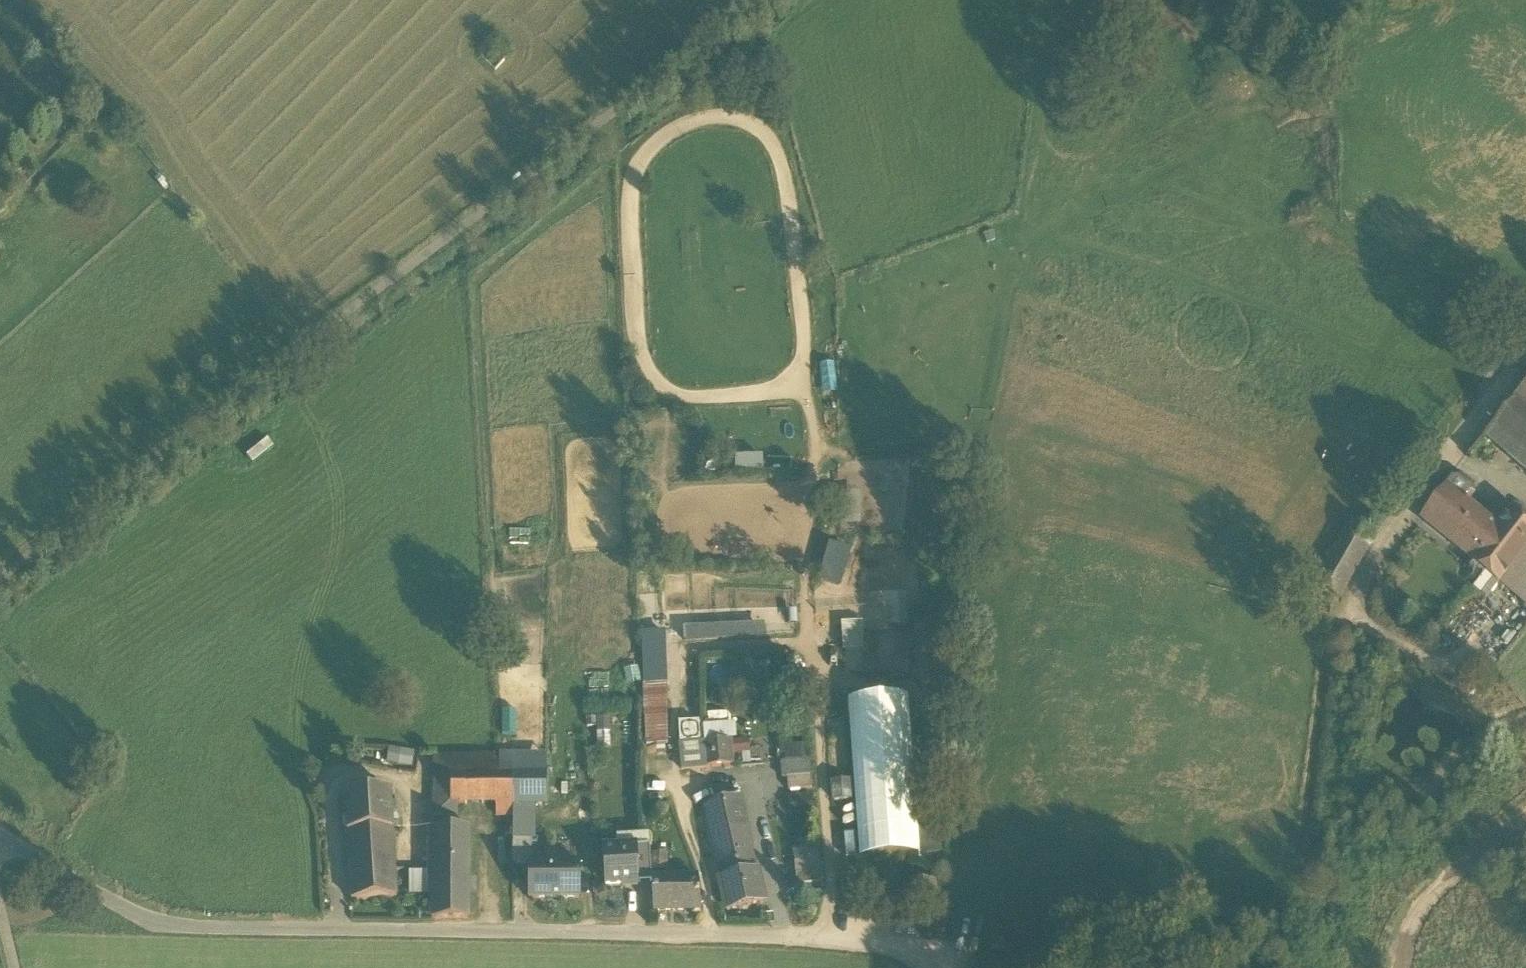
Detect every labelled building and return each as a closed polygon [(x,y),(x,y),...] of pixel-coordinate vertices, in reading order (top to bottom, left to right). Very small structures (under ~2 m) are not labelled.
[(836,361),(819,363),(823,395),(839,394),(836,361)] [(1525,410),(1525,388),(1515,401),(1525,410)] [(1525,464),(1525,410),(1515,401),(1488,433),(1525,464)] [(767,456),(740,456),(739,470),(767,470),(767,456)] [(1444,483),(1446,492),(1447,491),(1466,505),(1467,503),(1466,502),(1472,494),(1470,485),(1458,477),(1450,476),(1444,483)] [(841,489),(842,522),(862,521),(861,489),(841,489)] [(1485,520),(1466,505),(1447,491),(1446,492),(1423,522),(1461,552),(1460,553),(1472,562),(1497,530),(1485,520)] [(1485,520),(1497,530),(1511,512),(1513,510),(1500,500),(1485,520)] [(1499,583),(1525,548),(1525,524),(1511,512),(1497,530),(1472,562),(1473,563),(1499,583)] [(1308,593),(1332,607),(1371,537),(1348,524),(1308,593)] [(831,541),(818,578),(841,585),(853,548),(831,541)] [(1499,583),(1525,605),(1525,548),(1499,583)] [(1485,602),(1499,583),(1473,563),(1468,570),(1480,579),(1471,591),(1485,602)] [(937,614),(917,616),(918,636),(939,634),(937,614)] [(863,619),(841,621),(843,649),(865,647),(863,619)] [(684,625),(684,639),(766,636),(765,622),(740,623),(718,623),(697,624),(684,625)] [(643,634),(645,685),(666,684),(665,641),(665,634),(643,634)] [(784,668),(786,698),(806,697),(805,667),(784,668)] [(666,684),(645,685),(646,744),(667,743),(666,684)] [(876,692),(846,694),(847,718),(851,779),(853,797),(857,855),(889,852),(920,850),(915,770),(909,690),(876,692)] [(728,721),(728,711),(709,711),(709,721),(728,721)] [(680,721),(681,743),(703,741),(701,719),(680,721)] [(704,725),(705,741),(732,739),(737,738),(735,722),(704,725)] [(732,739),(733,753),(750,751),(749,737),(737,738),(732,739)] [(703,741),(705,767),(734,765),(733,753),(732,739),(705,741),(703,741)] [(679,743),(681,769),(705,767),(703,741),(681,743),(679,743)] [(785,746),(786,760),(809,758),(808,744),(785,746)] [(395,749),(393,762),(415,764),(416,751),(395,749)] [(750,751),(733,753),(734,765),(751,763),(750,751)] [(463,814),(484,814),(484,802),(496,802),(514,802),(514,774),(502,774),(500,757),(464,757),(452,757),(452,798),(430,797),(430,813),(463,814)] [(430,757),(430,797),(452,798),(452,757),(430,757)] [(545,757),(500,757),(502,774),(514,774),(546,774),(545,757)] [(787,778),(810,776),(809,758),(786,760),(781,760),(783,778),(787,778)] [(920,850),(943,849),(937,768),(915,770),(920,850)] [(514,774),(514,802),(514,813),(529,813),(529,802),(535,802),(545,803),(546,774),(514,774)] [(787,778),(788,790),(811,788),(810,776),(787,778)] [(831,780),(833,799),(853,797),(851,779),(831,780)] [(345,796),(347,833),(392,830),(391,813),(397,813),(396,804),(390,804),(390,792),(345,796)] [(816,809),(814,793),(790,796),(792,812),(816,809)] [(702,807),(716,867),(754,858),(741,799),(702,807)] [(529,863),(535,863),(535,802),(529,802),(529,813),(514,813),(514,832),(513,863),(529,863)] [(432,917),(469,918),(469,827),(454,827),(433,827),(433,846),(432,917)] [(347,833),(352,899),(397,896),(392,830),(347,833)] [(636,847),(638,883),(652,882),(652,878),(652,877),(650,846),(636,847)] [(604,849),(606,885),(638,883),(636,847),(604,849)] [(669,870),(668,852),(656,853),(657,871),(669,870)] [(757,871),(754,858),(716,867),(720,881),(720,880),(727,911),(764,903),(756,871),(757,871)] [(794,861),(797,885),(820,882),(818,859),(794,861)] [(528,897),(581,897),(581,863),(535,863),(529,863),(528,897)] [(408,893),(431,893),(432,870),(408,870),(408,893)] [(652,882),(654,910),(700,907),(699,875),(652,878),(652,882)]
